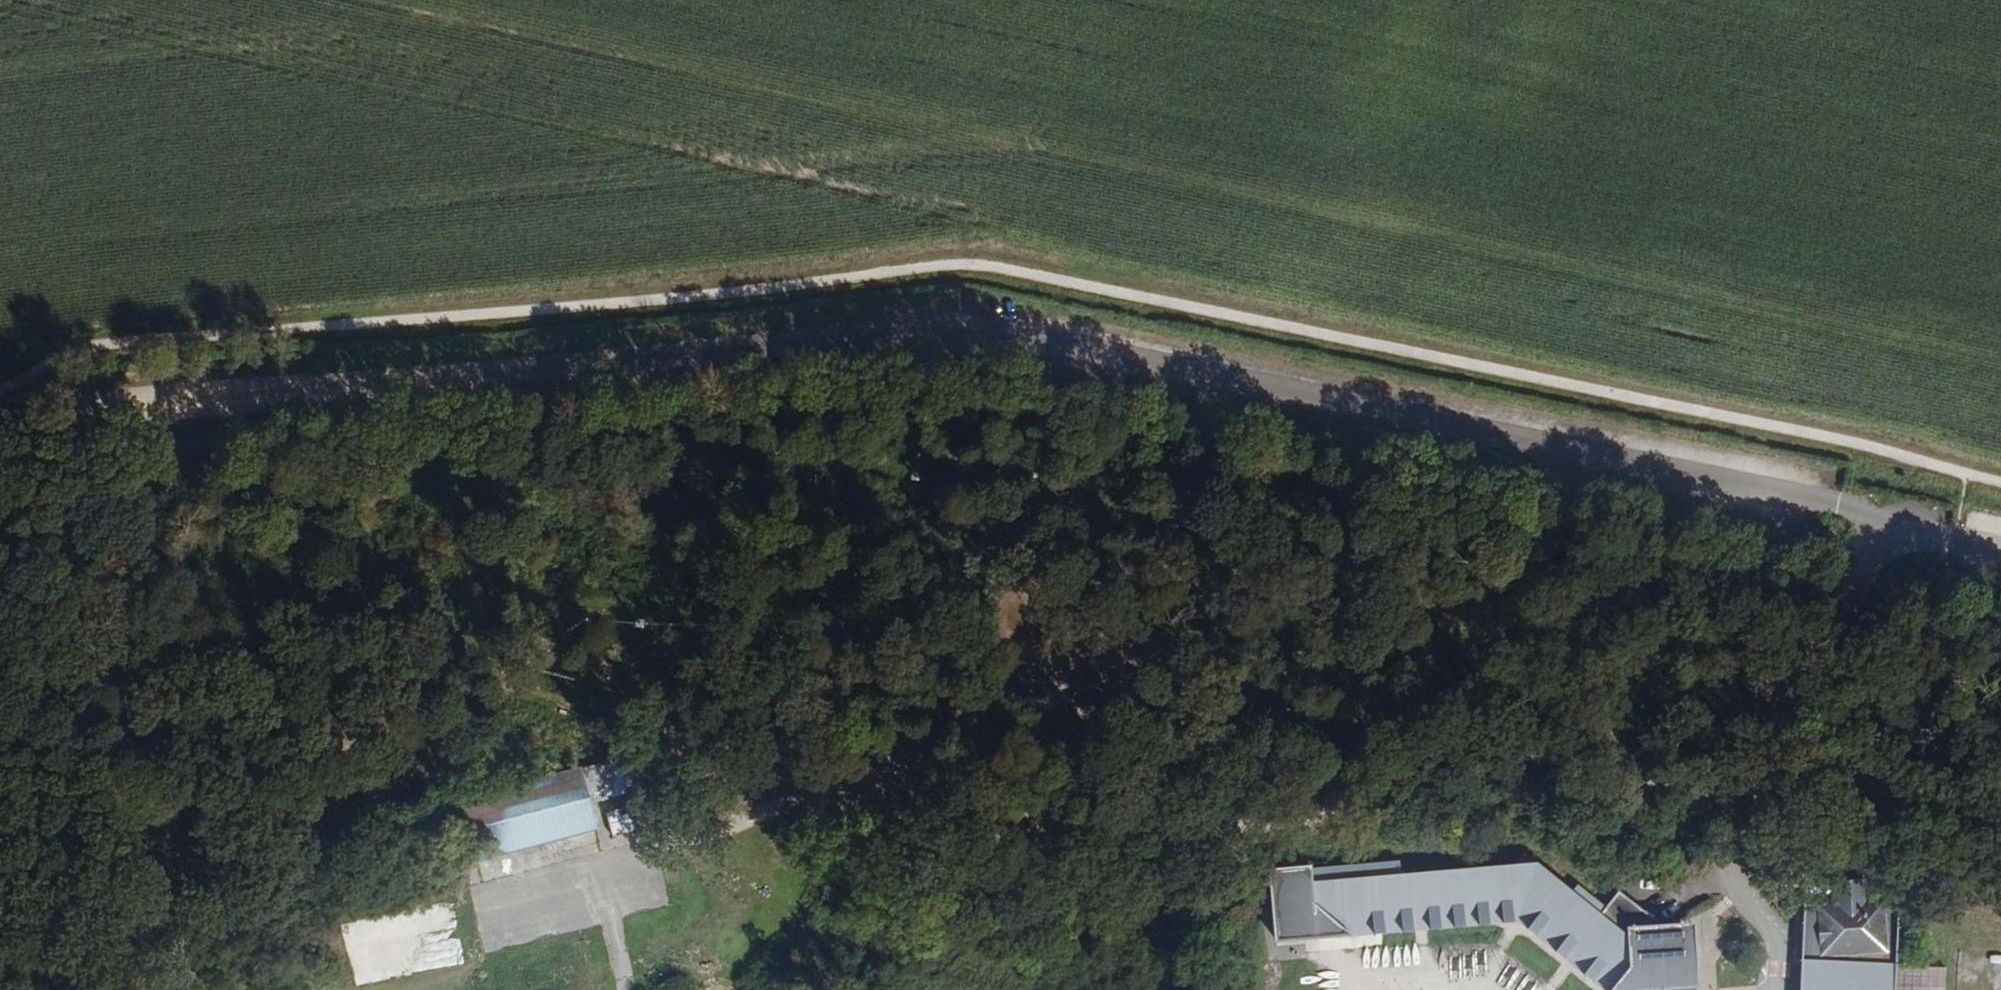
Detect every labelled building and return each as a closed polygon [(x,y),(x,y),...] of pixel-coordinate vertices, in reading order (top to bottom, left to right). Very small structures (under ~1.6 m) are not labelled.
[(452,798),(469,861),(588,829),(581,805),(629,792),(619,754),(452,798)] [(629,805),(607,814),(617,837),(639,828),(629,805)] [(1275,871),(1279,942),(1520,925),(1600,989),(1694,989),(1700,989),(1696,925),(1620,927),(1536,865),(1402,873),(1401,864),(1275,871)] [(1806,905),(1801,989),(1894,989),(1898,911),(1867,909),(1868,881),(1839,880),(1838,907),(1806,905)] [(1899,989),(1949,989),(1949,967),(1900,966),(1899,989)]
